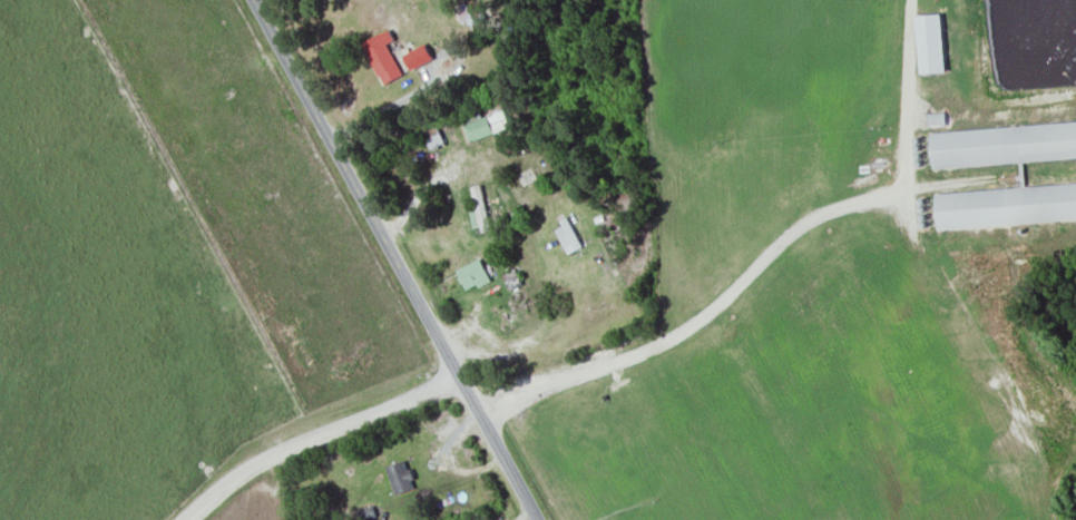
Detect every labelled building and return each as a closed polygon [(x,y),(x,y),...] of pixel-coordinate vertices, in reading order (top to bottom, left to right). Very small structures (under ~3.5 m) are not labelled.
[(948,73),(942,15),(916,17),(922,76),(948,73)] [(403,75),(380,36),(362,46),(385,85),(403,75)] [(505,111),(481,119),(477,109),(464,113),(474,142),(511,129),(505,111)] [(931,126),(945,126),(945,115),(931,115),(931,126)] [(931,134),(1075,123),(1075,159),(933,169),(931,134)] [(430,149),(444,144),(438,130),(425,135),(430,149)] [(935,194),(1075,184),(1075,220),(937,228),(935,194)] [(473,188),(473,231),(486,231),(486,188),(473,188)] [(566,250),(579,245),(569,219),(556,223),(566,250)] [(468,293),(491,281),(480,260),(457,271),(468,293)] [(506,274),(510,291),(521,289),(517,272),(506,274)] [(395,494),(415,489),(407,461),(387,466),(395,494)]
